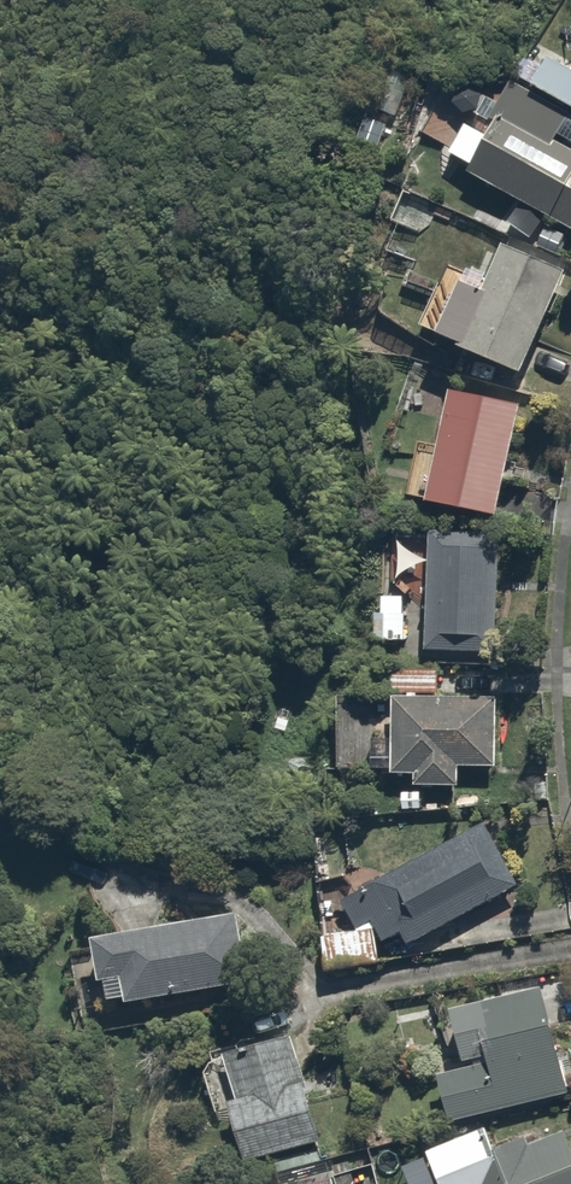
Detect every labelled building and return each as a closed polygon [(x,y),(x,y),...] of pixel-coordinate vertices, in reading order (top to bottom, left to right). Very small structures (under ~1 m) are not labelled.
[(548,54),(533,84),(570,103),(570,66),(548,54)] [(449,150),(469,162),(464,170),(570,232),(570,150),(555,141),(569,117),(512,84),(483,133),(465,123),(449,150)] [(512,371),(566,259),(514,234),(493,278),(448,256),(415,324),(512,371)] [(528,397),(454,381),(429,497),(503,513),(528,397)] [(504,532),(429,529),(424,645),(498,649),(504,532)] [(405,668),(367,667),(367,688),(390,688),(390,732),(376,732),(375,769),(416,769),(416,783),(456,784),(457,761),(500,761),(502,687),(447,686),(447,669),(405,668)] [(486,819),(344,894),(356,928),(320,933),(325,972),(383,964),(380,944),(402,932),(411,949),(523,890),(486,819)] [(239,913),(88,939),(100,1010),(251,984),(239,913)] [(449,1008),(463,1063),(439,1069),(454,1128),(570,1098),(570,1081),(546,983),(449,1008)] [(299,1035),(211,1058),(238,1164),(326,1141),(299,1035)] [(426,1149),(439,1183),(570,1183),(570,1132),(570,1131),(504,1155),(493,1125),(426,1149)] [(334,1174),(300,1183),(337,1183),(334,1174)]
